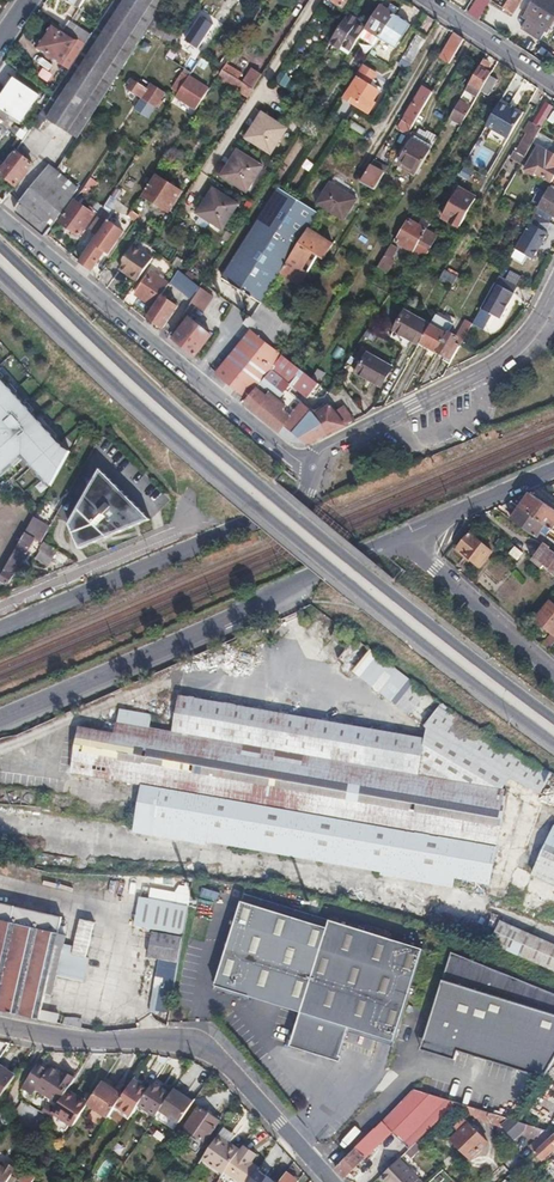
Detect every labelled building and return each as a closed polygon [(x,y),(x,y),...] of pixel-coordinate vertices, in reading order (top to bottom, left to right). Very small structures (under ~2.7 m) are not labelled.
[(52,95),(33,125),(39,129),(47,118),(77,138),(91,116),(116,78),(127,61),(148,30),(155,19),(166,1),(165,0),(114,0),(99,23),(91,36),(86,44),(64,77),(52,95)] [(83,8),(96,18),(110,0),(89,0),(83,8)] [(468,13),(477,19),(489,0),(476,0),(468,13)] [(503,8),(512,14),(520,0),(508,0),(503,8)] [(528,18),(528,19),(522,28),(540,40),(547,31),(553,21),(553,1),(553,0),(536,0),(535,1),(538,3),(528,18)] [(380,5),(366,27),(380,36),(394,15),(398,8),(391,4),(387,10),(380,5)] [(350,13),(331,42),(341,48),(344,45),(352,50),(365,29),(357,24),(359,20),(350,13)] [(184,38),(197,47),(212,23),(199,15),(184,38)] [(394,15),(380,36),(395,46),(410,25),(394,15)] [(155,19),(148,30),(161,38),(168,27),(155,19)] [(65,30),(53,23),(37,47),(63,63),(78,39),(67,32),(65,30)] [(72,24),(67,32),(78,39),(86,44),(91,36),(72,24)] [(402,58),(411,64),(427,38),(418,33),(402,58)] [(464,39),(455,33),(440,58),(450,64),(464,39)] [(199,59),(174,44),(166,57),(192,72),(199,59)] [(466,90),(478,97),(481,91),(490,76),(492,73),(484,69),(489,61),(485,58),(466,90)] [(227,63),(223,69),(238,79),(242,73),(227,63)] [(362,66),(354,78),(357,80),(345,98),(368,113),(375,104),(372,102),(380,88),(371,82),(376,75),(362,66)] [(218,77),(249,96),(254,89),(244,82),(238,79),(223,69),(218,77)] [(244,82),(254,89),(262,76),(253,69),(244,82)] [(188,75),(175,96),(196,110),(210,89),(188,75)] [(490,76),(481,91),(489,96),(498,81),(490,76)] [(0,105),(0,108),(10,115),(20,122),(23,118),(39,95),(14,78),(7,88),(10,91),(0,105)] [(133,80),(128,88),(156,106),(164,93),(152,85),(149,90),(133,80)] [(398,127),(408,134),(432,93),(424,88),(403,122),(402,121),(398,127)] [(464,93),(450,118),(462,124),(471,108),(465,104),(469,97),(464,93)] [(508,106),(500,101),(486,124),(509,138),(523,114),(514,109),(508,106)] [(513,157),(522,163),(539,133),(553,108),(546,104),(533,125),(525,141),(520,151),(517,149),(513,157)] [(3,126),(10,115),(0,108),(0,124),(3,126)] [(283,116),(302,128),(306,121),(307,120),(288,108),(283,116)] [(263,113),(248,138),(271,153),(286,128),(263,113)] [(10,115),(3,126),(6,129),(12,133),(20,122),(10,115)] [(302,128),(300,130),(315,139),(321,129),(306,121),(302,128)] [(39,129),(33,125),(23,141),(19,145),(37,157),(50,137),(39,129)] [(400,164),(417,174),(431,151),(414,141),(400,164)] [(553,179),(553,154),(540,146),(526,170),(535,175),(537,172),(553,181),(553,179)] [(239,150),(223,176),(247,191),(263,166),(239,150)] [(0,172),(16,185),(33,164),(17,151),(0,172)] [(362,182),(375,190),(384,173),(371,166),(362,182)] [(468,180),(473,170),(464,166),(460,177),(468,180)] [(19,211),(47,233),(63,210),(78,189),(50,167),(21,201),(20,200),(19,211)] [(158,176),(146,195),(169,210),(181,191),(158,176)] [(4,199),(11,190),(0,181),(0,196),(4,199)] [(345,219),(358,199),(332,183),(319,203),(345,219)] [(116,213),(128,192),(117,186),(106,208),(116,213)] [(553,186),(552,186),(540,207),(553,215),(553,186)] [(297,199),(282,190),(280,188),(254,231),(223,278),(261,302),(262,300),(282,267),(317,212),(296,201),(297,199)] [(214,189),(198,214),(223,229),(239,204),(214,189)] [(476,199),(459,189),(443,216),(460,227),(476,199)] [(296,201),(317,212),(318,212),(297,199),(296,201)] [(74,200),(60,221),(80,235),(93,215),(93,213),(74,200)] [(89,230),(97,236),(112,215),(106,210),(101,218),(99,217),(89,230)] [(529,223),(515,249),(533,259),(548,233),(544,231),(549,221),(535,214),(529,223)] [(97,236),(80,261),(92,270),(106,251),(109,253),(124,232),(115,225),(119,221),(112,215),(97,236)] [(123,224),(130,229),(136,221),(129,216),(123,224)] [(409,220),(396,241),(413,251),(426,229),(409,220)] [(297,245),(281,272),(301,283),(308,272),(303,268),(314,251),(325,258),(334,244),(308,228),(297,245)] [(120,267),(138,280),(155,257),(158,252),(152,247),(139,237),(135,243),(125,258),(125,262),(120,267)] [(391,244),(378,266),(388,272),(395,260),(392,258),(398,248),(391,244)] [(450,262),(441,281),(454,287),(463,269),(450,262)] [(201,287),(179,270),(170,282),(193,300),(201,287)] [(137,293),(154,306),(162,296),(169,284),(152,271),(137,293)] [(519,285),(500,274),(496,282),(515,293),(519,285)] [(515,293),(496,282),(487,296),(481,306),(493,313),(500,318),(515,293)] [(193,300),(191,302),(203,311),(212,296),(201,287),(193,300)] [(154,306),(147,316),(163,327),(176,307),(162,296),(154,306)] [(261,302),(247,325),(252,330),(279,351),(294,325),(263,301),(262,300),(261,302)] [(474,319),(473,322),(484,329),(493,313),(481,306),(474,319)] [(430,325),(447,334),(448,332),(454,321),(438,311),(430,325)] [(395,330),(419,343),(420,342),(430,325),(405,312),(395,330)] [(447,334),(438,351),(452,359),(461,343),(473,322),(474,319),(469,316),(458,336),(448,332),(447,334)] [(190,318),(174,338),(195,355),(211,336),(190,318)] [(420,342),(438,351),(447,334),(430,325),(420,342)] [(252,330),(217,373),(249,399),(245,404),(278,431),(278,433),(293,445),(302,444),(329,433),(355,420),(344,407),(335,413),(330,406),(317,415),(301,402),(306,397),(307,398),(311,393),(317,398),(324,397),(329,391),(312,378),(301,370),(279,351),(252,330)] [(357,371),(382,386),(392,367),(367,353),(357,371)] [(2,426),(0,427),(0,479),(25,455),(50,481),(78,453),(70,444),(0,372),(0,424),(2,426)] [(68,523),(72,525),(85,545),(154,514),(100,467),(68,523)] [(511,501),(521,508),(545,525),(551,529),(553,525),(553,510),(530,493),(511,501)] [(545,525),(521,508),(511,520),(536,537),(545,525)] [(0,577),(0,591),(1,593),(7,591),(5,586),(7,583),(9,584),(46,518),(36,513),(0,577)] [(551,529),(545,525),(536,537),(542,542),(551,529)] [(492,553),(471,534),(458,549),(479,567),(492,553)] [(49,565),(58,552),(44,543),(35,556),(49,565)] [(540,569),(543,566),(553,573),(553,554),(548,550),(550,547),(544,543),(531,561),(540,569)] [(521,553),(513,546),(508,553),(516,560),(521,553)] [(542,646),(548,651),(553,643),(553,607),(548,602),(534,619),(552,633),(542,646)] [(338,627),(331,637),(342,645),(349,636),(338,627)] [(256,630),(242,637),(245,642),(259,636),(256,630)] [(426,726),(442,704),(425,691),(397,669),(363,644),(354,637),(336,658),(360,677),(367,683),(383,694),(405,710),(426,726)] [(383,784),(419,735),(358,726),(344,723),(313,717),(258,708),(234,704),(199,698),(180,695),(172,732),(118,723),(116,733),(81,728),(72,773),(142,785),(170,790),(216,797),(254,804),(333,817),(354,821),(383,784)] [(513,774),(544,798),(552,776),(494,739),(442,706),(394,770),(504,789),(513,774)] [(356,821),(499,845),(508,790),(504,789),(394,770),(356,821)] [(329,856),(354,821),(333,817),(254,804),(216,797),(170,790),(142,785),(135,822),(173,829),(185,831),(218,837),(244,841),(269,846),(303,851),(329,856)] [(356,821),(332,852),(494,878),(499,845),(356,821)] [(533,874),(553,884),(553,827),(533,874)] [(493,891),(500,894),(505,883),(498,880),(493,891)] [(179,962),(190,905),(140,896),(133,935),(151,939),(148,956),(179,962)] [(40,1019),(42,1009),(45,993),(59,933),(62,916),(23,907),(0,902),(0,1010),(40,1019)] [(220,987),(298,1012),(323,928),(246,904),(220,987)] [(391,1042),(419,950),(325,921),(323,928),(298,1012),(289,1041),(283,1040),(282,1045),(305,1052),(306,1047),(337,1057),(345,1028),(391,1042)] [(553,969),(553,943),(521,928),(511,949),(553,969)] [(59,933),(45,993),(53,995),(58,975),(71,978),(77,970),(83,960),(86,956),(64,952),(68,935),(59,933)] [(553,1058),(553,992),(446,953),(417,1050),(452,1061),(454,1052),(542,1078),(553,1058)] [(42,1009),(40,1019),(43,1020),(49,1010),(42,1009)] [(306,1047),(305,1052),(335,1061),(337,1057),(306,1047)] [(49,1069),(39,1062),(22,1086),(32,1093),(36,1087),(52,1098),(55,1096),(58,1100),(56,1101),(58,1103),(66,1092),(67,1089),(75,1077),(65,1070),(62,1073),(51,1066),(49,1069)] [(0,1063),(0,1083),(7,1087),(16,1074),(0,1063)] [(132,1114),(149,1087),(142,1083),(143,1081),(135,1076),(123,1095),(116,1105),(131,1114),(132,1114)] [(123,1095),(101,1081),(87,1102),(109,1116),(114,1108),(116,1105),(123,1095)] [(150,1126),(161,1109),(171,1093),(153,1081),(149,1087),(132,1114),(150,1126)] [(87,1102),(67,1089),(66,1092),(58,1103),(52,1112),(72,1125),(85,1105),(87,1102)] [(180,1122),(194,1102),(174,1090),(171,1093),(161,1109),(180,1122)] [(411,1091),(334,1166),(344,1177),(393,1130),(410,1147),(415,1142),(449,1111),(456,1104),(411,1091)] [(486,1113),(456,1104),(449,1111),(487,1121),(486,1113)] [(129,1118),(131,1114),(116,1105),(114,1108),(129,1118)] [(219,1120),(199,1107),(185,1128),(205,1141),(219,1120)] [(516,1122),(489,1114),(491,1123),(499,1125),(507,1133),(518,1122),(516,1122)] [(486,1141),(463,1118),(453,1127),(457,1132),(450,1139),(468,1158),(486,1141)] [(8,1125),(7,1127),(3,1132),(13,1139),(18,1133),(8,1125)] [(233,1136),(223,1128),(219,1134),(230,1142),(233,1136)] [(534,1151),(552,1134),(544,1131),(529,1146),(534,1151)] [(225,1170),(239,1152),(229,1145),(230,1142),(219,1134),(207,1151),(202,1159),(223,1174),(225,1170)] [(552,1134),(534,1151),(541,1159),(551,1149),(553,1151),(553,1135),(552,1134)] [(259,1167),(251,1162),(256,1154),(243,1146),(239,1152),(225,1170),(241,1181),(249,1181),(258,1169),(259,1167)] [(379,1175),(386,1181),(421,1181),(398,1157),(379,1175)] [(7,1181),(12,1174),(16,1168),(7,1162),(3,1167),(0,1165),(0,1181),(7,1181)] [(17,1166),(16,1168),(12,1174),(19,1178),(18,1180),(20,1181),(32,1181),(35,1178),(17,1166)] [(258,1169),(249,1181),(276,1181),(258,1169)] [(286,1173),(279,1181),(297,1181),(298,1181),(286,1173)]
